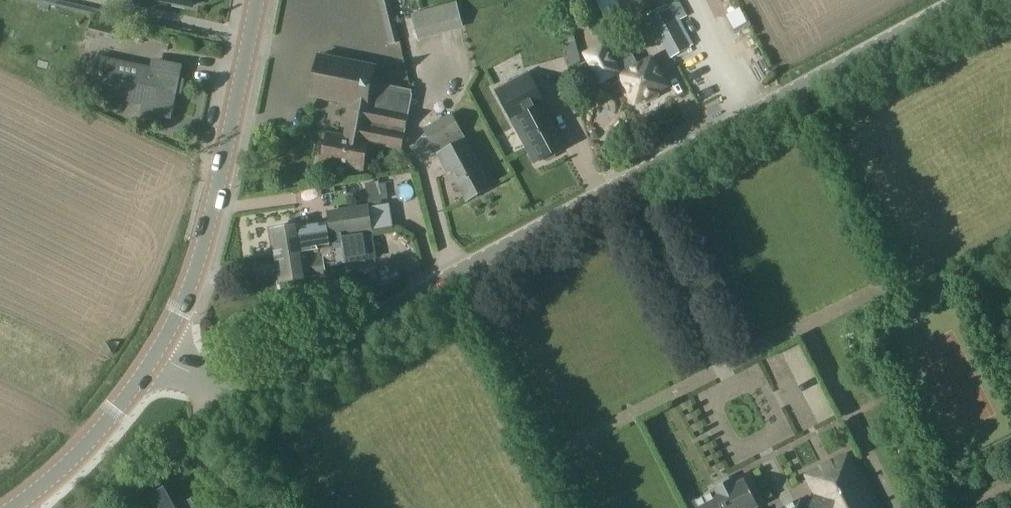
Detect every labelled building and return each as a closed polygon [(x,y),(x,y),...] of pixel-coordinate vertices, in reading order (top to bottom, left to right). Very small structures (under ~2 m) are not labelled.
[(400,41),(390,0),(380,0),(390,43),(400,41)] [(412,36),(455,27),(451,3),(407,12),(412,36)] [(691,49),(667,4),(647,16),(672,59),(691,49)] [(584,56),(600,85),(610,79),(613,85),(622,81),(635,105),(646,99),(648,103),(659,96),(657,92),(667,87),(651,58),(638,66),(631,53),(613,63),(603,45),(584,56)] [(329,136),(324,161),(363,169),(368,143),(402,150),(413,94),(376,87),(377,81),(373,80),(375,68),(318,57),(311,94),(353,103),(346,139),(329,136)] [(169,117),(180,69),(154,63),(152,70),(100,59),(93,93),(145,105),(144,111),(169,117)] [(528,74),(496,91),(513,122),(514,121),(528,147),(527,148),(535,163),(541,160),(541,161),(543,160),(547,162),(556,158),(556,153),(564,149),(549,121),(548,121),(541,107),(545,105),(528,74)] [(467,201),(491,188),(465,141),(466,140),(451,114),(423,130),(434,150),(436,148),(439,155),(446,168),(448,167),(467,201)] [(389,193),(410,194),(410,178),(389,177),(389,193)] [(359,199),(371,198),(371,183),(359,184),(359,199)] [(368,205),(326,212),(336,266),(356,262),(352,236),(373,232),(368,205)] [(276,257),(306,253),(305,245),(321,242),(319,224),(272,231),(276,257)] [(306,253),(276,257),(280,284),(282,299),(303,295),(301,280),(310,279),(310,277),(326,275),(324,257),(307,260),(306,253)] [(947,430),(990,409),(970,369),(966,371),(947,330),(908,349),(947,430)] [(848,454),(806,475),(817,496),(803,503),(801,500),(786,507),(876,507),(848,454)] [(758,506),(756,501),(760,499),(752,483),(748,485),(746,481),(735,486),(731,480),(713,489),(715,493),(694,503),(697,507),(754,507),(758,506)] [(196,507),(192,500),(190,501),(180,484),(156,497),(162,507),(196,507)]
